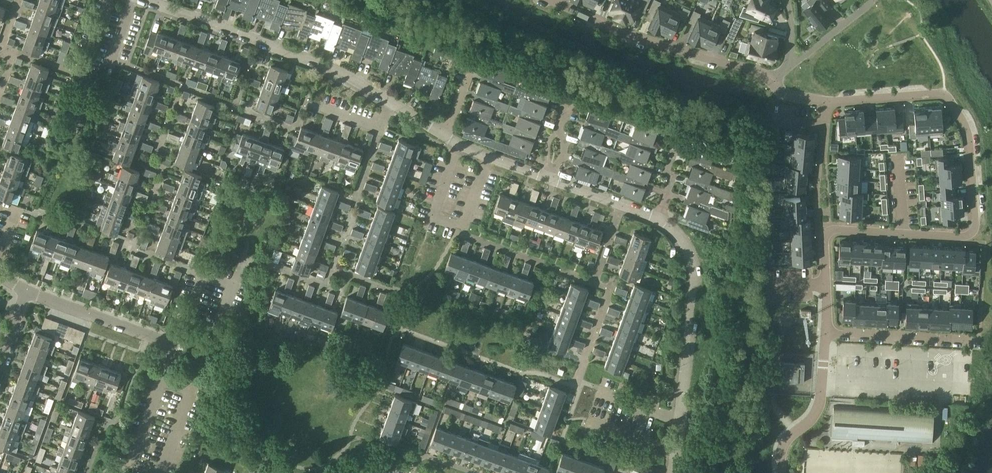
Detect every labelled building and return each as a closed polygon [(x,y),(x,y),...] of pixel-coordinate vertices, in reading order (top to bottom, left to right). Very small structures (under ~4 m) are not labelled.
[(53,14),(55,7),(61,9),(62,6),(47,0),(40,0),(37,8),(53,14)] [(215,7),(224,10),(225,6),(227,0),(218,0),(215,7)] [(251,20),(253,16),(253,15),(259,0),(227,0),(225,6),(238,10),(239,7),(246,9),(243,17),(251,20)] [(265,20),(267,16),(273,18),(270,27),(278,30),(280,26),(287,6),(278,3),(279,0),(259,0),(253,15),(257,17),(265,20)] [(620,19),(628,0),(615,0),(609,12),(615,15),(614,16),(620,19)] [(620,19),(625,21),(626,20),(632,22),(639,6),(645,8),(649,0),(628,0),(620,19)] [(660,32),(670,9),(660,4),(661,2),(657,0),(654,0),(649,10),(655,12),(649,27),(660,32)] [(748,8),(744,6),(740,15),(754,19),(757,14),(769,20),(775,7),(766,3),(768,0),(751,0),(748,8)] [(828,3),(825,0),(808,0),(808,1),(811,4),(804,10),(819,29),(831,19),(822,8),(828,3)] [(287,6),(280,26),(292,30),(294,26),(301,29),(298,37),(306,40),(307,35),(314,16),(306,13),(308,10),(288,3),(287,6)] [(681,14),(670,9),(660,32),(660,31),(671,36),(679,18),(685,21),(690,10),(684,7),(681,14)] [(53,14),(37,8),(33,18),(55,26),(56,22),(51,20),(53,14)] [(689,38),(699,43),(710,20),(699,16),(700,13),(694,10),(689,21),(695,24),(689,38)] [(316,13),(314,16),(307,35),(319,40),(321,36),(327,38),(324,47),(333,50),(335,46),(342,26),(333,23),(334,20),(316,13)] [(30,28),(46,34),(48,27),(54,29),(55,26),(33,18),(30,28)] [(721,25),(710,20),(699,43),(700,44),(700,43),(711,47),(719,29),(725,32),(730,21),(724,18),(721,25)] [(348,46),(355,49),(353,57),(360,59),(362,55),(369,36),(361,33),(362,30),(343,23),(342,26),(335,46),(347,50),(348,46)] [(748,41),(748,42),(775,49),(774,49),(777,37),(762,33),(763,27),(752,24),(750,29),(755,31),(752,42),(748,41)] [(732,26),(728,34),(734,37),(738,29),(732,26)] [(46,34),(30,28),(26,38),(48,46),(49,42),(44,40),(46,34)] [(161,58),(169,36),(153,30),(145,52),(152,55),(154,50),(160,52),(158,57),(161,58)] [(369,36),(362,55),(374,59),(375,56),(382,58),(379,66),(388,69),(395,49),(396,46),(388,42),(389,40),(370,33),(369,36)] [(173,56),(179,39),(169,36),(161,58),(164,59),(166,54),(173,56)] [(22,48),(32,52),(39,54),(41,48),(47,49),(48,46),(26,38),(22,48)] [(181,65),(189,43),(179,39),(173,56),(180,58),(178,64),(181,65)] [(775,49),(748,42),(745,54),(771,61),(775,49)] [(193,63),(199,47),(189,43),(181,65),(185,67),(187,61),(193,63)] [(436,45),(434,52),(445,56),(447,49),(448,47),(437,43),(436,45)] [(199,47),(193,63),(200,66),(198,71),(202,73),(209,51),(199,47)] [(404,52),(395,49),(388,69),(387,71),(399,75),(400,71),(407,74),(404,82),(413,85),(420,64),(422,61),(413,58),(413,55),(404,52)] [(214,71),(219,55),(209,51),(202,73),(205,74),(207,68),(214,71)] [(219,55),(214,71),(220,73),(218,79),(222,80),(229,58),(219,55)] [(237,58),(236,61),(229,58),(222,80),(225,81),(227,75),(234,78),(239,65),(243,66),(245,61),(237,58)] [(46,75),(48,69),(32,63),(28,73),(50,81),(51,77),(46,75)] [(447,77),(438,74),(439,71),(420,64),(413,85),(413,86),(425,90),(426,86),(433,89),(430,97),(438,101),(447,77)] [(481,75),(486,77),(483,83),(492,87),(500,89),(513,94),(516,87),(502,82),(506,71),(486,64),(487,65),(483,75),(482,75),(481,75)] [(267,76),(289,83),(291,80),(285,78),(288,71),(271,65),(267,76)] [(41,89),(46,91),(50,81),(28,73),(26,79),(24,78),(21,79),(15,77),(13,82),(19,84),(20,82),(25,83),(24,84),(41,89)] [(159,82),(142,76),(140,83),(134,81),(133,85),(155,93),(159,82)] [(289,83),(267,76),(264,86),(280,92),(282,85),(288,87),(289,83)] [(534,81),(530,93),(516,87),(513,94),(527,99),(535,102),(537,95),(551,100),(549,99),(553,88),(534,81)] [(496,100),(500,89),(492,87),(483,83),(479,82),(481,83),(477,93),(475,92),(475,93),(479,94),(477,101),(493,107),(507,112),(509,105),(496,100)] [(41,89),(24,84),(21,93),(43,101),(44,98),(39,96),(41,89)] [(130,95),(135,97),(152,102),(155,93),(133,85),(130,95)] [(280,92),(264,86),(260,96),(282,104),(283,100),(278,98),(280,92)] [(21,93),(17,104),(33,110),(39,112),(41,105),(43,101),(21,93)] [(282,104),(260,96),(256,106),(273,112),(275,105),(281,107),(282,104)] [(135,97),(133,103),(127,101),(126,104),(148,112),(152,102),(135,97)] [(468,111),(472,112),(470,119),(479,122),(486,125),(500,130),(503,123),(489,118),(493,107),(477,101),(473,99),(472,100),(476,101),(472,111),(469,110),(468,111)] [(528,120),(531,113),(544,118),(545,117),(543,117),(546,107),(548,108),(548,107),(535,102),(527,99),(524,110),(509,105),(507,112),(521,117),(528,120)] [(583,106),(589,108),(591,109),(587,119),(585,118),(585,119),(589,120),(596,123),(605,127),(610,116),(624,121),(626,114),(586,99),(583,106)] [(194,111),(216,119),(218,115),(212,113),(214,106),(198,100),(194,111)] [(31,116),(33,110),(17,104),(13,114),(37,122),(38,120),(36,119),(36,118),(31,116)] [(124,104),(122,107),(130,110),(128,117),(144,123),(148,112),(126,104),(126,105),(124,104)] [(887,130),(886,130),(887,133),(900,132),(903,132),(902,114),(895,114),(895,107),(885,108),(887,130)] [(877,115),(870,116),(871,131),(886,130),(887,130),(885,108),(876,109),(877,115)] [(941,108),(928,109),(930,134),(943,133),(941,108)] [(910,138),(916,137),(916,135),(930,134),(928,109),(914,110),(916,124),(909,125),(910,138)] [(839,118),(840,136),(857,135),(856,132),(854,110),(845,111),(845,118),(839,118)] [(856,132),(871,131),(870,116),(864,116),(863,110),(854,110),(856,132)] [(207,127),(209,120),(215,122),(216,119),(194,111),(190,121),(207,127)] [(34,125),(36,126),(37,122),(13,114),(10,124),(26,130),(28,123),(34,125)] [(638,126),(634,137),(641,140),(644,141),(654,145),(654,144),(653,143),(656,133),(658,134),(645,128),(647,121),(626,114),(624,121),(638,126)] [(126,123),(120,121),(119,125),(141,133),(144,123),(128,117),(126,123)] [(466,129),(462,128),(475,133),(473,140),(494,147),(496,140),(483,135),(486,125),(479,122),(470,119),(466,117),(466,118),(469,119),(466,129)] [(521,117),(517,128),(503,123),(500,130),(514,135),(534,143),(536,136),(538,136),(536,135),(540,125),(542,125),(528,120),(521,117)] [(596,123),(589,120),(586,127),(582,125),(582,126),(584,127),(580,137),(578,136),(578,137),(584,139),(599,145),(603,134),(617,139),(620,132),(605,127),(596,123)] [(190,121),(187,131),(209,139),(212,140),(213,137),(205,134),(207,127),(190,121)] [(31,140),(29,139),(23,136),(26,130),(10,124),(6,134),(30,143),(31,140)] [(141,133),(119,125),(118,128),(123,130),(121,137),(137,142),(141,133)] [(302,127),(298,136),(294,135),(292,141),(296,142),(296,144),(302,146),(300,152),(304,154),(312,131),(302,127)] [(321,160),(324,161),(332,139),(327,137),(329,130),(326,129),(326,130),(324,129),(322,135),(316,151),(323,154),(321,160)] [(347,137),(349,132),(344,130),(342,135),(345,137),(343,142),(342,142),(336,159),(337,159),(334,165),(344,169),(353,146),(347,144),(348,140),(347,137)] [(181,138),(174,135),(172,140),(178,142),(178,140),(183,141),(200,147),(202,141),(208,143),(209,139),(187,131),(185,137),(183,136),(182,137),(181,138)] [(265,131),(263,136),(266,137),(258,158),(256,164),(260,165),(259,170),(265,172),(266,167),(267,167),(275,145),(269,143),(270,141),(268,139),(271,133),(265,131)] [(316,151),(322,135),(312,131),(304,154),(307,155),(309,149),(316,151)] [(631,144),(627,155),(642,160),(646,162),(648,162),(646,161),(650,151),(652,152),(652,151),(642,147),(644,141),(641,140),(634,137),(620,132),(617,139),(631,144)] [(814,135),(795,133),(794,145),(813,146),(814,135)] [(27,145),(29,146),(30,143),(6,134),(2,144),(19,150),(21,144),(27,146),(27,145)] [(243,136),(238,134),(233,149),(244,153),(241,163),(245,164),(246,160),(254,138),(244,134),(243,136)] [(516,155),(522,158),(524,151),(530,153),(533,143),(535,144),(535,143),(534,143),(514,135),(510,145),(496,140),(494,147),(516,155)] [(250,161),(252,156),(258,158),(266,137),(263,136),(263,137),(261,138),(260,140),(254,138),(246,160),(250,161)] [(121,137),(118,143),(109,139),(108,144),(112,145),(134,153),(137,142),(121,137)] [(336,159),(342,142),(332,139),(324,161),(328,162),(330,157),(336,159)] [(580,157),(579,158),(593,163),(599,165),(603,154),(618,159),(620,152),(599,145),(584,139),(582,145),(583,146),(583,147),(585,147),(581,157),(580,157)] [(396,151),(412,157),(416,146),(400,140),(396,151)] [(180,151),(202,159),(203,155),(197,153),(200,147),(183,141),(180,151)] [(688,156),(688,157),(706,163),(709,164),(712,153),(732,161),(733,153),(701,141),(699,148),(692,145),(691,146),(693,146),(689,157),(688,156)] [(831,143),(830,151),(838,152),(839,144),(831,143)] [(134,153),(112,145),(110,149),(116,151),(113,157),(130,163),(134,153)] [(224,155),(227,147),(221,145),(218,153),(224,155)] [(277,171),(285,149),(275,145),(267,167),(277,171)] [(813,146),(794,145),(793,155),(812,157),(813,146)] [(355,172),(363,150),(353,146),(344,169),(355,172)] [(202,159),(180,151),(176,162),(192,168),(195,161),(201,163),(202,159)] [(396,151),(392,161),(408,167),(412,157),(396,151)] [(10,152),(6,163),(29,171),(30,166),(25,164),(27,158),(10,152)] [(627,155),(620,152),(618,159),(632,165),(628,176),(644,181),(649,183),(649,182),(648,182),(651,172),(653,172),(651,171),(651,169),(653,170),(654,165),(648,162),(646,162),(642,160),(627,155)] [(812,157),(793,155),(792,166),(807,168),(811,168),(812,157)] [(838,155),(838,167),(863,168),(863,159),(863,156),(838,155)] [(953,157),(935,158),(936,165),(939,165),(939,174),(961,173),(960,164),(954,164),(953,157)] [(573,176),(592,183),(596,172),(612,178),(614,170),(599,165),(593,163),(579,158),(577,164),(577,165),(580,166),(576,176),(573,175),(573,176)] [(405,177),(408,167),(392,161),(388,171),(405,177)] [(29,171),(6,163),(3,173),(19,179),(22,173),(27,175),(29,171)] [(686,175),(686,176),(687,177),(704,183),(707,184),(711,173),(731,181),(731,180),(735,181),(737,175),(709,164),(706,163),(704,170),(690,165),(689,165),(691,166),(687,176),(686,175)] [(114,174),(136,182),(139,171),(123,165),(120,172),(115,170),(114,174)] [(424,165),(422,171),(427,173),(429,174),(431,168),(429,167),(424,165)] [(792,166),(788,166),(787,177),(806,179),(807,168),(792,166)] [(838,167),(837,179),(862,181),(863,168),(838,167)] [(181,181),(203,189),(205,185),(199,183),(202,176),(185,170),(181,181)] [(647,190),(633,185),(634,181),(643,185),(644,181),(628,176),(614,170),(612,178),(626,183),(622,194),(643,201),(641,200),(645,190),(646,190),(647,190)] [(384,181),(401,187),(405,177),(388,171),(384,181)] [(3,173),(0,181),(0,183),(21,191),(22,188),(17,186),(19,179),(3,173)] [(939,174),(941,190),(957,189),(957,182),(962,182),(961,173),(939,174)] [(115,186),(132,192),(136,182),(114,174),(112,177),(118,179),(115,186)] [(684,195),(684,196),(685,196),(703,203),(705,203),(709,193),(729,200),(731,200),(731,196),(729,196),(730,192),(707,184),(704,183),(687,177),(684,183),(688,185),(689,186),(686,196),(684,195)] [(806,179),(787,177),(785,188),(805,190),(806,179)] [(837,179),(836,192),(841,192),(861,193),(861,192),(862,181),(837,179)] [(178,191),(194,197),(197,190),(202,192),(203,189),(181,181),(178,191)] [(381,191),(397,197),(401,187),(384,181),(381,191)] [(12,200),(11,201),(18,204),(21,195),(20,195),(21,191),(0,183),(0,195),(12,200)] [(107,191),(107,193),(104,192),(104,193),(128,202),(132,192),(115,186),(113,193),(107,191)] [(319,197),(336,203),(340,192),(324,186),(319,197)] [(941,190),(941,204),(942,205),(963,203),(963,195),(957,195),(957,189),(941,190)] [(174,201),(196,209),(197,205),(192,203),(194,197),(178,191),(174,201)] [(381,191),(377,202),(393,208),(397,197),(381,191)] [(840,203),(862,204),(862,198),(868,198),(869,193),(861,192),(861,193),(841,192),(840,203)] [(111,200),(108,207),(124,213),(128,202),(104,193),(103,195),(106,196),(105,198),(111,200)] [(500,195),(494,211),(505,215),(511,199),(500,195)] [(682,216),(690,219),(704,224),(705,223),(706,218),(705,216),(707,212),(727,220),(728,218),(732,218),(733,212),(728,211),(728,212),(705,203),(703,203),(685,196),(683,202),(687,204),(686,205),(688,205),(684,216),(682,215),(682,216)] [(316,207),(332,213),(336,203),(319,197),(316,207)] [(805,197),(786,198),(786,209),(806,208),(805,197)] [(513,224),(521,202),(511,199),(505,215),(503,221),(513,224)] [(196,209),(174,201),(170,211),(187,217),(189,211),(195,213),(196,209)] [(529,205),(521,202),(513,224),(523,228),(525,222),(531,206),(529,205)] [(865,217),(865,204),(862,204),(840,203),(839,216),(865,217)] [(938,205),(939,209),(940,222),(958,221),(957,214),(964,213),(963,203),(942,205),(938,205)] [(102,204),(100,211),(99,215),(121,223),(124,213),(108,207),(102,204)] [(531,206),(525,222),(535,226),(541,210),(531,206)] [(312,218),(328,224),(332,213),(316,207),(312,218)] [(396,214),(380,207),(376,218),(392,224),(396,214)] [(806,208),(786,209),(787,220),(790,220),(806,219),(806,208)] [(541,210),(535,226),(545,230),(551,213),(541,210)] [(167,221),(189,229),(190,226),(185,224),(187,217),(170,211),(167,221)] [(555,234),(561,217),(551,213),(545,230),(555,234)] [(98,218),(103,220),(101,228),(117,234),(121,223),(99,215),(98,218)] [(565,237),(571,221),(561,217),(555,234),(565,237)] [(308,228),(324,234),(328,224),(312,218),(308,228)] [(392,224),(376,218),(372,228),(388,234),(392,224)] [(690,219),(688,225),(708,232),(709,231),(708,231),(708,229),(707,227),(706,225),(705,223),(704,224),(690,219)] [(806,219),(790,220),(791,231),(809,230),(809,219),(806,219)] [(163,231),(185,239),(189,229),(167,221),(163,231)] [(576,241),(582,224),(571,221),(565,237),(576,241)] [(582,224),(576,241),(574,246),(584,250),(586,245),(592,228),(582,224)] [(485,225),(483,229),(498,234),(499,230),(485,225)] [(37,230),(29,252),(40,256),(42,251),(48,234),(49,230),(47,229),(44,228),(43,232),(37,230)] [(324,234),(308,228),(304,238),(321,244),(324,234)] [(368,238),(385,245),(388,234),(372,228),(368,238)] [(596,249),(602,232),(592,228),(586,245),(596,249)] [(809,230),(791,231),(792,242),(810,241),(809,230)] [(160,242),(182,250),(185,239),(163,231),(160,242)] [(650,239),(634,233),(630,244),(646,250),(650,239)] [(42,251),(48,253),(46,259),(50,260),(58,238),(48,234),(42,251)] [(146,248),(148,243),(149,238),(144,236),(140,246),(146,248)] [(58,238),(50,260),(53,261),(55,255),(62,258),(68,241),(58,238)] [(301,248),(317,254),(321,244),(304,238),(301,248)] [(385,245),(368,238),(364,248),(381,254),(385,245)] [(62,258),(60,264),(70,267),(78,245),(68,241),(62,258)] [(810,241),(792,242),(792,253),(810,252),(810,241)] [(839,264),(850,265),(850,263),(852,241),(840,241),(839,264)] [(850,263),(861,264),(861,261),(863,242),(852,241),(850,263)] [(156,252),(172,258),(175,251),(180,253),(182,250),(160,242),(156,252)] [(861,261),(871,262),(872,243),(863,242),(861,261)] [(871,262),(871,264),(883,265),(884,246),(884,243),(872,243),(871,262)] [(646,250),(630,244),(626,254),(643,260),(646,250)] [(78,245),(70,267),(73,269),(75,263),(82,265),(88,249),(78,245)] [(909,264),(919,265),(921,245),(910,245),(909,251),(909,264)] [(919,265),(930,266),(931,246),(921,245),(919,265)] [(883,265),(894,266),(895,246),(884,246),(883,265)] [(894,266),(904,266),(906,247),(895,246),(894,266)] [(930,266),(941,266),(942,247),(931,246),(930,266)] [(953,269),(953,267),(954,247),(942,247),(941,266),(941,269),(953,269)] [(954,247),(953,267),(963,267),(963,268),(964,268),(965,250),(965,248),(964,248),(954,247)] [(317,254),(301,248),(297,258),(313,264),(317,254)] [(361,259),(377,265),(381,254),(364,248),(361,259)] [(90,275),(98,252),(88,249),(82,265),(89,268),(87,273),(90,275)] [(963,271),(963,273),(980,274),(981,263),(977,262),(975,262),(976,251),(965,250),(964,268),(963,268),(963,271)] [(98,252),(90,275),(94,276),(96,270),(103,273),(109,256),(98,252)] [(463,257),(451,252),(442,275),(454,279),(454,278),(456,273),(463,257)] [(810,252),(792,253),(793,262),(811,261),(810,252)] [(647,261),(643,260),(626,254),(623,264),(643,272),(647,261)] [(464,281),(466,277),(467,277),(473,260),(463,257),(456,273),(454,278),(464,281)] [(293,269),(309,275),(313,264),(297,258),(293,269)] [(357,269),(373,275),(377,265),(361,259),(357,269)] [(473,260),(467,277),(477,281),(483,264),(473,260)] [(132,290),(130,296),(134,298),(142,275),(136,273),(137,271),(136,268),(138,263),(132,261),(131,266),(133,267),(132,271),(126,288),(132,290)] [(112,295),(113,290),(122,268),(111,264),(105,280),(112,283),(108,293),(112,295)] [(487,284),(493,268),(483,264),(477,281),(487,284)] [(643,272),(623,264),(619,274),(639,282),(643,272)] [(117,291),(119,286),(126,288),(132,271),(122,268),(113,290),(117,291)] [(493,268),(487,284),(497,288),(503,271),(493,268)] [(507,292),(513,275),(503,271),(497,288),(507,292)] [(137,299),(140,293),(146,295),(152,278),(142,275),(134,298),(137,299)] [(513,275),(507,292),(517,295),(523,279),(513,275)] [(153,298),(151,304),(154,305),(162,282),(152,278),(146,295),(153,298)] [(527,299),(533,282),(523,279),(517,295),(527,299)] [(167,303),(173,286),(162,282),(154,305),(157,306),(160,300),(167,303)] [(566,294),(583,300),(587,290),(570,284),(566,294)] [(656,292),(634,284),(630,295),(652,303),(656,292)] [(93,290),(90,298),(91,299),(93,299),(95,300),(98,292),(93,290)] [(286,294),(276,290),(268,311),(279,315),(280,311),(286,294)] [(469,301),(478,305),(481,295),(472,292),(469,301)] [(291,315),(297,298),(286,294),(280,311),(291,315)] [(563,304),(579,310),(583,300),(566,294),(563,304)] [(643,311),(648,313),(652,303),(630,295),(626,305),(643,311)] [(297,298),(291,315),(301,318),(307,302),(297,298)] [(352,319),(358,302),(348,298),(342,315),(352,319)] [(479,305),(488,309),(488,308),(490,303),(481,300),(479,305)] [(842,319),(853,320),(854,300),(843,300),(842,319)] [(853,322),(864,323),(865,301),(854,300),(853,320),(853,322)] [(887,301),(886,322),(897,323),(898,301),(887,300),(886,301),(887,301)] [(864,323),(874,324),(876,302),(865,301),(864,323)] [(874,324),(886,324),(886,322),(887,301),(886,301),(876,301),(876,302),(874,324)] [(317,306),(307,302),(301,318),(300,321),(310,324),(311,322),(317,306)] [(363,322),(369,306),(358,302),(352,319),(363,322)] [(905,326),(917,326),(918,304),(918,303),(907,302),(906,312),(906,314),(906,320),(905,326)] [(579,310),(563,304),(559,315),(575,320),(579,310)] [(917,326),(928,327),(929,307),(929,305),(918,304),(917,326)] [(951,309),(950,326),(960,326),(961,307),(962,304),(950,304),(949,309),(951,309)] [(623,315),(639,321),(643,311),(626,305),(623,315)] [(317,306),(311,322),(321,326),(327,309),(317,306)] [(369,306),(363,322),(373,326),(379,309),(369,306)] [(928,327),(938,327),(939,308),(929,307),(928,327)] [(961,307),(960,326),(971,327),(972,307),(961,307)] [(504,308),(502,313),(509,316),(510,314),(511,310),(504,308)] [(939,308),(938,327),(949,328),(950,326),(951,309),(949,309),(939,308)] [(327,309),(321,326),(332,330),(338,313),(327,309)] [(379,309),(373,326),(383,330),(389,313),(379,309)] [(555,325),(572,331),(575,320),(559,315),(555,325)] [(619,325),(636,332),(639,321),(623,315),(619,325)] [(45,317),(41,329),(47,331),(51,319),(45,317)] [(52,333),(56,321),(51,319),(47,331),(52,333)] [(58,335),(62,323),(56,321),(52,333),(54,333),(58,335)] [(64,337),(68,325),(62,323),(58,335),(64,337)] [(68,325),(64,337),(69,339),(73,327),(68,325)] [(572,331),(555,325),(552,335),(568,341),(572,331)] [(636,332),(619,325),(615,335),(632,341),(636,332)] [(34,332),(35,332),(32,342),(54,350),(55,346),(50,344),(54,333),(52,333),(47,331),(41,329),(35,327),(34,332)] [(75,341),(79,329),(73,327),(69,339),(75,341)] [(533,328),(531,335),(534,336),(538,335),(540,331),(533,328)] [(81,343),(85,332),(79,329),(75,341),(81,343)] [(568,341),(552,335),(548,346),(564,351),(568,341)] [(611,345),(628,352),(632,341),(615,335),(614,338),(611,345)] [(54,350),(32,342),(28,352),(45,358),(47,352),(52,354),(54,350)] [(403,343),(397,360),(407,364),(414,347),(403,343)] [(611,345),(608,356),(625,362),(628,354),(635,356),(635,354),(634,354),(628,352),(611,345)] [(418,368),(424,351),(414,347),(407,364),(418,368)] [(428,371),(434,355),(424,351),(418,368),(428,371)] [(45,358),(28,352),(24,362),(46,370),(48,366),(43,364),(45,358)] [(438,375),(444,358),(434,355),(428,371),(438,375)] [(604,366),(621,372),(625,362),(608,356),(604,366)] [(82,384),(90,362),(80,358),(72,380),(82,384)] [(448,379),(454,362),(444,358),(438,375),(448,379)] [(46,370),(24,362),(21,372),(37,378),(39,373),(45,375),(46,370)] [(92,388),(100,365),(90,362),(82,384),(92,388)] [(454,362),(448,379),(458,383),(464,366),(454,362)] [(804,363),(781,362),(780,382),(804,382),(804,363)] [(103,391),(111,369),(100,365),(92,388),(103,391)] [(464,366),(458,383),(468,386),(474,369),(464,366)] [(111,369),(103,391),(107,393),(109,387),(121,392),(125,381),(119,379),(121,373),(111,369)] [(479,390),(485,373),(474,369),(468,386),(479,390)] [(37,378),(21,372),(17,382),(39,390),(40,386),(35,384),(37,378)] [(489,394),(495,377),(485,373),(479,390),(489,394)] [(499,397),(505,380),(495,377),(489,394),(499,397)] [(510,401),(516,384),(505,380),(499,397),(510,401)] [(13,393),(30,399),(32,393),(37,394),(39,390),(17,382),(13,393)] [(566,392),(549,386),(545,397),(562,403),(566,392)] [(30,399),(13,393),(10,403),(31,411),(33,406),(28,404),(30,399)] [(418,403),(412,401),(395,395),(391,406),(408,412),(408,411),(414,414),(418,403)] [(541,407),(558,413),(562,403),(545,397),(541,407)] [(6,413),(23,419),(25,413),(30,415),(31,411),(10,403),(6,413)] [(934,411),(834,405),(832,437),(932,443),(934,411)] [(408,412),(391,406),(387,416),(404,422),(408,412)] [(558,413),(541,407),(538,417),(554,423),(558,413)] [(95,416),(73,408),(71,413),(77,414),(74,421),(91,427),(95,416)] [(28,421),(23,419),(6,413),(2,423),(24,431),(28,421)] [(408,427),(403,425),(404,422),(387,416),(383,426),(401,432),(406,434),(408,427)] [(534,428),(551,434),(554,423),(538,417),(534,428)] [(91,427),(74,421),(72,426),(67,425),(65,429),(87,437),(91,427)] [(2,423),(0,429),(0,434),(15,439),(17,434),(22,436),(24,431),(2,423)] [(511,424),(508,431),(515,434),(516,431),(518,426),(511,424)] [(380,436),(397,442),(401,432),(383,426),(380,436)] [(436,427),(430,444),(441,448),(447,431),(436,427)] [(87,437),(65,429),(64,433),(69,435),(67,441),(84,447),(87,437)] [(451,451),(457,435),(447,431),(441,448),(451,451)] [(16,452),(18,447),(13,445),(15,439),(0,434),(0,446),(16,452)] [(457,435),(451,451),(461,455),(467,439),(457,435)] [(479,437),(478,442),(477,442),(471,459),(481,462),(487,446),(488,446),(489,441),(479,437)] [(467,439),(461,455),(471,459),(477,442),(467,439)] [(58,449),(80,457),(84,447),(67,441),(65,447),(60,445),(58,449)] [(489,441),(488,446),(481,462),(491,466),(497,450),(499,445),(489,441)] [(80,457),(58,449),(56,454),(62,455),(60,461),(76,467),(80,457)] [(497,450),(491,466),(502,470),(508,453),(497,450)] [(518,457),(512,472),(523,472),(530,456),(519,452),(518,457)] [(518,457),(508,453),(502,470),(510,472),(512,472),(518,457)] [(556,470),(565,472),(567,472),(573,457),(562,453),(556,470)] [(523,472),(535,472),(538,464),(540,459),(530,456),(523,472)] [(567,472),(578,472),(583,461),(573,457),(567,472)] [(60,472),(74,472),(76,467),(60,461),(57,467),(52,465),(51,470),(60,472)] [(593,464),(583,461),(578,472),(590,472),(593,464)] [(208,462),(204,472),(224,472),(225,469),(208,462)] [(549,468),(538,464),(535,472),(547,472),(549,468)] [(603,468),(593,464),(590,472),(602,472),(603,468)]
